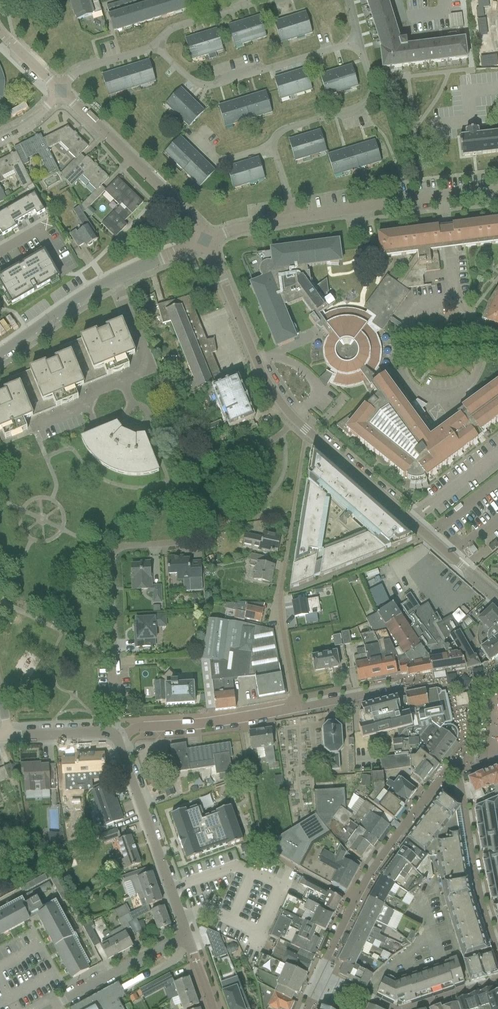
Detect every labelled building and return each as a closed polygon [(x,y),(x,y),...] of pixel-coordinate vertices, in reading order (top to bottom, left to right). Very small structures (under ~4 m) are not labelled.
[(78,20),(102,12),(98,0),(70,0),(71,3),(73,2),(75,8),(73,8),(75,17),(77,17),(78,20)] [(167,16),(169,15),(175,13),(174,11),(176,10),(173,0),(163,0),(157,2),(161,15),(166,13),(167,16)] [(181,11),(185,10),(190,9),(189,7),(193,7),(191,0),(173,0),(176,10),(180,9),(181,11)] [(382,49),(381,50),(383,69),(407,67),(461,60),(467,59),(468,59),(465,39),(407,47),(406,40),(400,41),(387,0),(367,0),(382,49)] [(141,7),(146,22),(147,22),(146,19),(152,18),(152,20),(153,20),(161,17),(160,15),(161,15),(157,2),(149,4),(141,7)] [(125,11),(130,27),(132,26),(131,24),(137,22),(138,24),(146,22),(141,7),(133,9),(125,11)] [(109,16),(114,31),(117,30),(117,31),(118,30),(117,28),(121,27),(123,26),(124,29),(130,27),(125,11),(117,14),(109,16)] [(290,17),(297,39),(297,38),(296,36),(303,34),(304,36),(313,34),(306,13),(290,17)] [(244,21),(251,42),(250,40),(257,38),(258,40),(267,37),(260,16),(244,21)] [(275,22),(281,43),(282,43),(281,41),(288,39),(288,41),(297,39),(290,17),(275,22)] [(229,26),(235,47),(236,47),(235,44),(242,42),(242,45),(251,42),(244,21),(229,26)] [(485,21),(478,22),(479,31),(486,30),(485,21)] [(201,34),(208,55),(207,53),(214,51),(215,53),(224,51),(217,29),(201,34)] [(185,39),(192,60),(192,57),(198,56),(199,58),(208,55),(201,34),(185,39)] [(490,57),(482,58),(483,68),(491,67),(490,57)] [(133,65),(140,87),(140,84),(146,82),(147,84),(156,82),(149,61),(133,65)] [(118,70),(125,91),(124,89),(131,87),(131,89),(140,87),(133,65),(118,70)] [(336,70),(343,91),(342,89),(349,87),(350,89),(358,87),(352,66),(336,70)] [(290,74),(297,95),(296,92),(303,90),(304,93),(313,90),(306,69),(290,74)] [(102,75),(109,96),(109,94),(115,92),(116,94),(125,91),(118,70),(102,75)] [(320,75),(327,96),(327,94),(333,92),(334,94),(343,91),(336,70),(320,75)] [(275,79),(281,100),(282,100),(281,97),(288,95),(288,98),(297,95),(290,74),(275,79)] [(165,104),(177,116),(193,100),(181,88),(174,96),(165,104)] [(266,92),(250,97),(257,118),(256,115),(263,113),(264,116),(272,113),(266,94),(266,92)] [(242,99),(235,101),(241,122),(241,120),(247,118),(248,120),(249,120),(257,118),(250,97),(242,99)] [(177,116),(189,127),(205,111),(193,100),(177,116)] [(235,101),(219,106),(225,127),(226,127),(225,125),(232,123),(232,125),(241,122),(235,101)] [(69,152),(77,159),(82,154),(89,147),(68,127),(44,139),(49,149),(61,143),(70,151),(69,152)] [(479,136),(478,129),(475,129),(469,130),(466,130),(467,137),(460,138),(462,157),(497,153),(497,134),(479,136)] [(305,135),(311,156),(311,154),(317,152),(318,154),(327,152),(321,131),(305,135)] [(38,154),(49,175),(58,169),(48,149),(49,149),(44,139),(43,139),(41,135),(14,148),(17,152),(24,165),(29,163),(27,160),(38,154)] [(289,140),(295,161),(296,161),(295,159),(302,157),(303,159),(311,156),(305,135),(289,140)] [(170,158),(177,164),(178,162),(192,148),(180,137),(165,153),(167,151),(172,156),(170,158)] [(359,146),(366,167),(365,164),(372,162),(373,165),(382,162),(375,141),(359,146)] [(344,150),(350,172),(351,172),(350,169),(357,167),(357,170),(366,167),(359,146),(344,150)] [(188,176),(190,174),(204,160),(192,148),(178,162),(183,167),(182,169),(188,176)] [(328,155),(335,177),(335,176),(334,174),(341,172),(342,174),(350,172),(344,150),(328,155)] [(0,160),(0,183),(5,181),(5,180),(3,177),(14,172),(15,175),(23,190),(32,184),(23,166),(24,165),(17,152),(0,160)] [(89,183),(96,191),(102,185),(102,186),(109,178),(87,157),(80,164),(79,165),(65,179),(71,189),(83,176),(90,183),(89,183)] [(243,163),(249,184),(250,184),(249,182),(256,179),(256,182),(265,179),(259,158),(243,163)] [(62,173),(65,179),(79,165),(75,160),(62,173)] [(193,181),(200,187),(215,171),(204,160),(190,174),(195,179),(193,181)] [(227,168),(234,189),(233,186),(240,184),(241,187),(249,184),(243,163),(227,168)] [(113,212),(102,224),(109,231),(116,238),(127,225),(124,222),(132,214),(143,203),(118,178),(108,189),(105,192),(120,206),(120,207),(122,205),(126,209),(119,217),(114,213),(113,212)] [(81,206),(85,212),(85,211),(90,207),(99,197),(94,192),(81,206)] [(3,236),(17,228),(13,220),(33,209),(37,216),(45,212),(35,194),(34,194),(17,204),(0,214),(0,231),(3,236)] [(70,235),(79,248),(85,244),(87,247),(88,246),(90,246),(92,245),(93,243),(98,240),(93,233),(95,232),(83,213),(85,212),(81,206),(73,211),(85,228),(78,233),(76,230),(70,235)] [(379,329),(382,331),(410,292),(407,290),(409,288),(424,286),(423,277),(426,272),(440,270),(438,254),(437,255),(437,251),(497,243),(497,221),(492,222),(492,220),(473,222),(474,224),(462,225),(462,224),(429,228),(429,230),(417,231),(417,229),(399,232),(399,233),(388,235),(388,233),(378,234),(380,254),(385,253),(386,257),(417,253),(417,254),(396,282),(387,276),(366,306),(364,308),(368,311),(366,314),(363,312),(361,311),(356,310),(352,309),(349,309),(346,309),(343,309),(340,310),(337,310),(335,311),(332,312),(329,313),(325,315),(322,309),(327,306),(323,301),(327,298),(326,294),(328,293),(327,280),(314,289),(311,285),(310,273),(308,273),(307,267),(315,266),(315,265),(330,263),(331,264),(339,263),(339,260),(342,259),(340,243),(337,243),(336,240),(328,241),(328,242),(312,244),(312,243),(296,245),(296,246),(282,248),(282,247),(273,248),(274,251),(270,252),(271,260),(271,262),(270,262),(268,262),(267,262),(266,262),(265,263),(263,264),(261,265),(261,267),(260,268),(260,270),(260,271),(260,273),(260,274),(261,276),(262,277),(260,279),(253,282),(254,285),(251,286),(254,295),(255,294),(260,307),(259,308),(265,322),(267,322),(272,336),(271,337),(275,345),(278,344),(279,347),(295,341),(293,338),(297,336),(293,328),(292,328),(286,314),(287,313),(284,306),(287,305),(288,307),(302,301),(313,316),(309,319),(315,327),(317,326),(321,330),(323,329),(329,337),(328,339),(326,342),(326,343),(325,345),(324,346),(324,349),(323,350),(323,352),(323,355),(324,357),(324,360),(325,362),(326,364),(328,367),(329,369),(331,370),(329,373),(326,371),(326,372),(328,373),(324,379),(329,383),(327,386),(328,386),(330,383),(335,385),(341,387),(346,388),(352,387),(358,386),(363,383),(373,401),(368,406),(369,407),(368,409),(365,406),(364,408),(363,406),(336,426),(351,437),(350,436),(352,434),(357,438),(358,436),(361,438),(359,440),(365,445),(366,444),(370,447),(369,448),(395,469),(396,468),(400,472),(399,472),(405,477),(406,476),(408,477),(407,478),(410,480),(413,481),(416,481),(419,481),(422,480),(425,479),(424,477),(426,476),(427,478),(436,470),(440,466),(441,467),(452,459),(451,458),(456,455),(457,456),(467,448),(467,447),(471,443),(472,444),(478,440),(473,433),(477,430),(480,433),(485,428),(489,424),(490,425),(497,419),(497,382),(488,390),(489,391),(484,394),(483,393),(473,401),(473,402),(469,405),(468,404),(462,409),(463,410),(458,413),(457,412),(431,431),(421,416),(426,413),(423,409),(427,406),(418,400),(412,404),(400,388),(396,391),(392,386),(391,387),(388,382),(389,382),(384,376),(378,381),(373,376),(374,374),(376,372),(377,370),(378,368),(379,365),(381,359),(381,352),(381,346),(379,340),(376,334),(375,332),(379,329)] [(0,278),(0,282),(13,304),(59,278),(45,252),(0,278)] [(391,273),(389,276),(396,281),(398,278),(400,275),(393,270),(391,273)] [(488,303),(484,314),(482,321),(497,325),(497,289),(488,303)] [(185,383),(189,393),(198,389),(222,380),(212,354),(217,352),(214,339),(207,341),(189,297),(158,306),(163,324),(171,322),(194,379),(185,383)] [(2,430),(5,439),(28,430),(24,421),(79,399),(75,389),(130,367),(126,358),(135,355),(122,322),(107,328),(108,331),(98,335),(97,333),(59,348),(62,357),(56,360),(57,362),(47,366),(46,364),(8,379),(11,388),(5,391),(6,394),(0,396),(0,430),(2,430)] [(198,431),(202,441),(225,432),(224,430),(229,428),(229,429),(255,418),(238,377),(224,383),(221,384),(213,387),(220,404),(222,410),(227,422),(222,424),(221,422),(198,431)] [(156,473),(159,472),(145,437),(135,438),(133,437),(134,435),(126,431),(125,433),(123,432),(117,425),(82,439),(83,443),(84,445),(86,448),(87,450),(89,452),(91,455),(93,457),(94,459),(97,461),(99,463),(101,464),(103,466),(105,467),(108,469),(110,470),(113,472),(116,473),(119,474),(121,474),(124,475),(127,476),(130,476),(133,476),(136,476),(139,476),(141,476),(144,476),(147,475),(150,475),(153,474),(156,473)] [(312,448),(290,589),(313,580),(319,577),(387,551),(392,548),(415,539),(365,495),(312,448)] [(245,535),(243,547),(252,549),(260,551),(261,549),(277,553),(280,536),(279,536),(279,535),(274,534),(274,535),(264,533),(263,538),(254,537),(245,535)] [(492,552),(497,547),(497,544),(496,541),(488,547),(492,552)] [(477,551),(473,546),(469,549),(473,555),(477,551)] [(212,555),(204,559),(207,566),(216,562),(212,555)] [(251,561),(250,566),(257,568),(256,571),(253,571),(252,577),(255,578),(254,580),(270,583),(274,566),(268,565),(269,559),(253,555),(251,561)] [(183,556),(168,557),(169,574),(178,574),(183,574),(184,580),(190,579),(191,591),(203,591),(202,579),(201,562),(190,562),(190,558),(183,558),(183,556)] [(132,569),(131,570),(131,574),(133,575),(133,590),(148,589),(148,593),(153,593),(154,603),(162,603),(161,586),(151,586),(150,562),(141,563),(141,564),(132,565),(132,569)] [(355,575),(347,578),(349,584),(357,581),(355,575)] [(369,591),(376,608),(389,602),(382,585),(369,591)] [(408,601),(405,603),(431,637),(430,637),(434,643),(439,640),(449,647),(456,653),(459,655),(460,655),(462,660),(463,659),(466,667),(467,670),(481,666),(476,655),(474,656),(460,632),(459,632),(451,616),(441,621),(437,613),(434,614),(428,603),(420,608),(410,594),(405,597),(408,601)] [(292,603),(295,618),(321,613),(319,601),(312,602),(312,600),(306,601),(306,600),(292,603)] [(233,610),(236,611),(238,612),(237,619),(244,621),(245,619),(261,623),(264,610),(258,609),(259,603),(246,603),(241,603),(237,603),(237,605),(234,604),(234,605),(233,610)] [(407,673),(408,677),(432,672),(429,657),(409,627),(393,603),(377,614),(383,623),(384,623),(382,625),(385,630),(397,658),(397,659),(398,659),(399,665),(398,665),(400,675),(407,673)] [(405,603),(400,606),(409,620),(410,620),(411,620),(411,621),(412,622),(412,623),(412,624),(412,625),(411,626),(410,627),(409,627),(429,657),(432,672),(466,667),(463,659),(462,660),(460,655),(459,655),(456,653),(449,647),(439,640),(434,643),(430,637),(431,637),(405,603)] [(490,663),(497,657),(497,612),(492,606),(478,620),(481,623),(479,626),(481,627),(479,630),(478,635),(477,640),(478,645),(479,647),(481,649),(490,663)] [(137,632),(135,632),(136,641),(138,641),(138,647),(155,646),(155,640),(156,640),(155,627),(162,627),(162,625),(163,625),(164,625),(165,624),(165,623),(166,622),(166,621),(165,620),(165,619),(164,618),(163,617),(162,617),(161,617),(161,616),(145,617),(145,619),(137,619),(137,632)] [(471,628),(475,624),(468,616),(466,618),(461,622),(467,631),(471,628)] [(201,659),(207,711),(215,710),(215,711),(236,709),(234,693),(232,693),(231,679),(255,676),(259,698),(285,694),(273,630),(245,624),(206,619),(201,659)] [(371,679),(371,680),(386,677),(382,660),(381,659),(379,647),(372,633),(366,634),(361,621),(356,623),(361,636),(360,636),(363,643),(362,643),(364,648),(371,679)] [(382,660),(386,677),(397,675),(394,659),(397,659),(397,658),(385,630),(372,633),(379,647),(381,659),(382,660)] [(342,632),(344,645),(352,644),(350,631),(342,632)] [(333,636),(335,647),(343,646),(341,635),(333,636)] [(188,646),(195,650),(199,643),(192,639),(188,646)] [(358,656),(354,657),(355,664),(359,681),(371,679),(364,648),(361,649),(357,650),(358,656)] [(311,656),(314,672),(339,667),(336,652),(311,656)] [(167,702),(167,705),(195,703),(193,683),(183,684),(178,684),(177,676),(175,676),(169,671),(164,677),(159,677),(160,682),(155,682),(156,702),(167,702)] [(394,689),(409,686),(408,680),(392,683),(394,689)] [(409,739),(419,738),(427,729),(430,725),(433,727),(436,727),(437,727),(439,729),(441,728),(444,726),(443,726),(444,725),(444,724),(452,722),(445,692),(441,693),(441,692),(441,691),(440,690),(439,689),(438,689),(437,689),(426,691),(425,689),(411,692),(405,693),(406,696),(404,697),(407,724),(408,731),(409,737),(409,739)] [(407,724),(404,697),(398,698),(397,697),(361,706),(363,713),(359,714),(362,725),(359,725),(363,738),(397,730),(399,740),(409,737),(408,731),(407,724)] [(329,755),(330,770),(340,769),(339,755),(337,753),(341,748),(342,748),(343,747),(342,746),(342,738),(342,736),(341,728),(342,727),(341,726),(340,726),(335,723),(335,722),(334,722),(334,723),(330,723),(329,722),(328,722),(328,723),(324,728),(323,728),(322,729),(323,730),(324,738),(323,738),(323,740),(324,740),(324,748),(323,748),(324,749),(325,750),(329,753),(329,755)] [(437,764),(438,765),(456,740),(457,738),(458,737),(458,735),(458,732),(457,730),(456,728),(454,727),(452,726),(451,725),(449,725),(444,726),(441,728),(439,729),(437,727),(436,727),(433,727),(430,725),(427,729),(419,738),(419,746),(417,749),(437,764)] [(271,729),(249,732),(252,750),(257,749),(260,764),(266,763),(268,763),(275,762),(275,761),(273,746),(274,745),(271,729)] [(423,783),(437,764),(417,749),(419,746),(419,738),(409,739),(409,737),(399,740),(393,741),(395,756),(403,755),(408,754),(408,757),(410,757),(411,767),(411,771),(413,776),(410,779),(420,786),(422,783),(423,783)] [(215,767),(216,775),(232,773),(230,758),(232,758),(230,743),(187,749),(186,743),(170,746),(174,773),(215,767)] [(76,759),(63,760),(64,774),(65,774),(65,784),(89,783),(89,778),(103,777),(103,772),(104,772),(103,754),(94,754),(89,754),(89,755),(76,755),(76,759)] [(395,756),(397,770),(404,768),(403,755),(395,756)] [(388,757),(390,771),(397,770),(395,756),(388,757)] [(381,759),(382,772),(383,772),(390,771),(388,757),(381,758),(381,759)] [(4,767),(10,779),(16,777),(11,764),(4,767)] [(36,764),(22,764),(22,772),(25,772),(26,786),(26,793),(35,792),(41,791),(41,792),(51,791),(50,790),(58,789),(57,770),(56,770),(56,772),(49,773),(48,765),(36,765),(36,764)] [(469,780),(475,795),(473,796),(478,807),(474,809),(481,852),(491,901),(492,901),(497,900),(497,768),(469,780)] [(367,799),(394,820),(404,807),(387,792),(385,791),(383,772),(382,772),(371,773),(373,791),(367,799)] [(362,775),(361,786),(370,787),(371,776),(362,775)] [(282,776),(274,777),(276,787),(283,786),(282,776)] [(387,792),(404,807),(409,801),(416,791),(399,777),(398,779),(394,784),(390,780),(386,785),(390,788),(387,792)] [(163,786),(167,798),(175,795),(171,783),(163,786)] [(96,819),(99,828),(123,819),(117,802),(115,803),(109,786),(99,789),(97,790),(93,791),(102,817),(96,819)] [(350,851),(364,861),(379,840),(361,828),(349,820),(352,815),(347,811),(350,807),(354,795),(354,794),(351,801),(345,801),(345,789),(315,791),(316,814),(316,815),(339,845),(347,854),(350,851)] [(445,902),(463,957),(487,950),(469,893),(468,889),(455,805),(456,804),(442,793),(406,839),(430,857),(437,856),(443,892),(445,902)] [(361,828),(379,840),(389,826),(380,819),(383,814),(365,802),(354,795),(350,807),(347,811),(352,815),(349,820),(361,828)] [(186,810),(186,809),(171,814),(179,837),(178,838),(182,848),(183,848),(187,860),(202,855),(202,854),(228,845),(228,846),(243,841),(231,806),(216,811),(216,812),(204,817),(200,805),(186,810)] [(318,862),(352,880),(359,868),(351,864),(352,862),(344,858),(347,854),(339,845),(316,815),(289,831),(306,854),(319,860),(318,862)] [(102,836),(104,843),(121,837),(119,830),(102,836)] [(331,883),(347,891),(352,880),(318,862),(319,860),(306,854),(289,831),(273,841),(264,846),(302,869),(322,881),(330,885),(331,883)] [(64,846),(63,833),(48,833),(50,847),(64,846)] [(122,861),(125,870),(141,864),(131,836),(118,841),(125,860),(122,861)] [(425,880),(426,881),(433,876),(430,857),(406,839),(402,844),(405,846),(396,857),(410,867),(425,880)] [(382,877),(409,894),(418,887),(425,882),(426,881),(425,880),(410,867),(396,857),(382,877)] [(132,881),(136,895),(138,895),(157,888),(152,873),(148,874),(145,869),(123,877),(125,884),(132,881)] [(48,873),(63,902),(69,899),(53,870),(48,873)] [(20,888),(23,893),(48,880),(45,875),(20,888)] [(302,901),(334,916),(342,900),(325,891),(326,890),(302,877),(299,885),(308,889),(302,901)] [(388,908),(404,917),(420,890),(418,887),(409,894),(382,877),(369,898),(387,907),(388,908)] [(25,896),(27,901),(52,888),(49,883),(25,896)] [(129,914),(132,922),(137,919),(151,912),(149,906),(162,901),(157,888),(138,895),(142,908),(141,909),(138,910),(130,914),(127,909),(129,914)] [(280,911),(326,932),(334,916),(302,901),(288,894),(280,911)] [(73,978),(89,970),(86,964),(89,962),(56,901),(43,908),(37,898),(26,904),(23,898),(0,910),(0,935),(3,933),(4,935),(9,932),(20,926),(25,924),(24,922),(30,919),(27,915),(30,913),(31,915),(38,911),(40,914),(39,914),(42,920),(40,921),(43,926),(49,937),(51,941),(53,941),(59,952),(57,953),(60,958),(60,957),(66,968),(66,969),(68,973),(70,972),(73,978)] [(407,942),(411,946),(421,926),(404,917),(388,908),(387,907),(369,898),(362,915),(392,930),(407,942)] [(155,921),(158,930),(171,926),(164,907),(155,910),(151,912),(155,921)] [(279,941),(315,957),(326,932),(280,911),(269,936),(279,940),(279,941)] [(119,920),(118,920),(122,927),(124,931),(131,928),(129,924),(132,922),(129,914),(119,920)] [(401,946),(404,950),(411,946),(407,942),(392,930),(362,915),(356,926),(401,946)] [(131,928),(135,935),(142,931),(137,919),(132,922),(129,924),(131,928)] [(83,927),(94,947),(100,944),(93,930),(96,929),(92,922),(89,924),(83,927)] [(351,936),(394,957),(404,950),(401,946),(356,926),(351,936)] [(110,934),(120,953),(133,946),(125,933),(123,934),(120,929),(110,934)] [(207,930),(206,934),(213,952),(225,948),(220,936),(219,935),(208,929),(207,930)] [(101,946),(108,960),(120,953),(110,934),(109,931),(102,934),(103,935),(107,943),(101,946)] [(379,964),(384,966),(394,957),(351,936),(346,947),(379,964)] [(271,959),(307,975),(315,957),(279,941),(273,954),(271,959)] [(227,948),(226,950),(228,953),(231,954),(234,953),(235,952),(236,952),(237,952),(238,948),(236,945),(233,944),(227,947),(227,948)] [(344,964),(368,975),(379,964),(346,947),(339,961),(344,964)] [(471,982),(497,974),(497,970),(492,952),(464,960),(471,982)] [(258,985),(294,1003),(301,989),(307,975),(271,959),(270,959),(261,955),(255,968),(253,973),(258,983),(258,985)] [(405,1002),(405,1003),(407,1002),(410,1001),(410,1000),(464,982),(458,963),(456,958),(445,962),(445,963),(394,980),(387,976),(384,979),(377,993),(395,1002),(401,1000),(401,1002),(403,1003),(405,1002)] [(339,975),(366,988),(371,977),(384,966),(379,964),(368,975),(344,964),(339,975)] [(150,984),(140,989),(143,996),(144,997),(154,991),(174,981),(170,973),(150,984)] [(237,977),(220,983),(223,992),(229,1008),(250,1008),(237,977)] [(174,984),(166,987),(168,993),(176,990),(179,997),(194,991),(189,978),(186,979),(174,983),(174,984)] [(121,1004),(112,987),(119,983),(119,982),(70,1008),(124,1008),(121,1004)] [(294,1003),(258,985),(262,1008),(292,1008),(294,1003)] [(457,999),(460,1008),(497,1008),(497,992),(494,993),(492,987),(457,999)] [(179,997),(183,1008),(187,1008),(199,1005),(194,991),(179,997)] [(429,1008),(460,1008),(457,999),(456,999),(456,998),(452,1000),(454,1004),(438,1008),(437,1006),(429,1008)]
